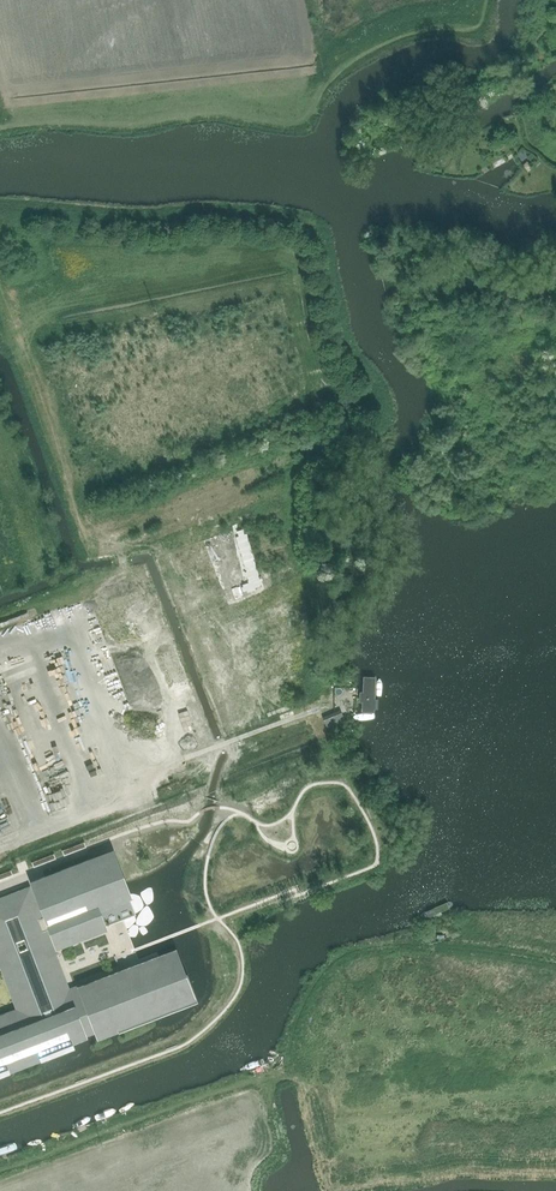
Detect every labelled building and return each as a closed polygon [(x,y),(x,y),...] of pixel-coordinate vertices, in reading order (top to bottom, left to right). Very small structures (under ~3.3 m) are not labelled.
[(8,267),(0,270),(0,288),(14,283),(8,267)] [(378,673),(358,672),(356,714),(376,715),(378,673)] [(198,999),(179,950),(66,994),(42,932),(52,928),(59,947),(137,916),(113,854),(34,885),(46,917),(37,920),(26,892),(0,902),(0,948),(22,1004),(0,1013),(0,1076),(198,999)]
